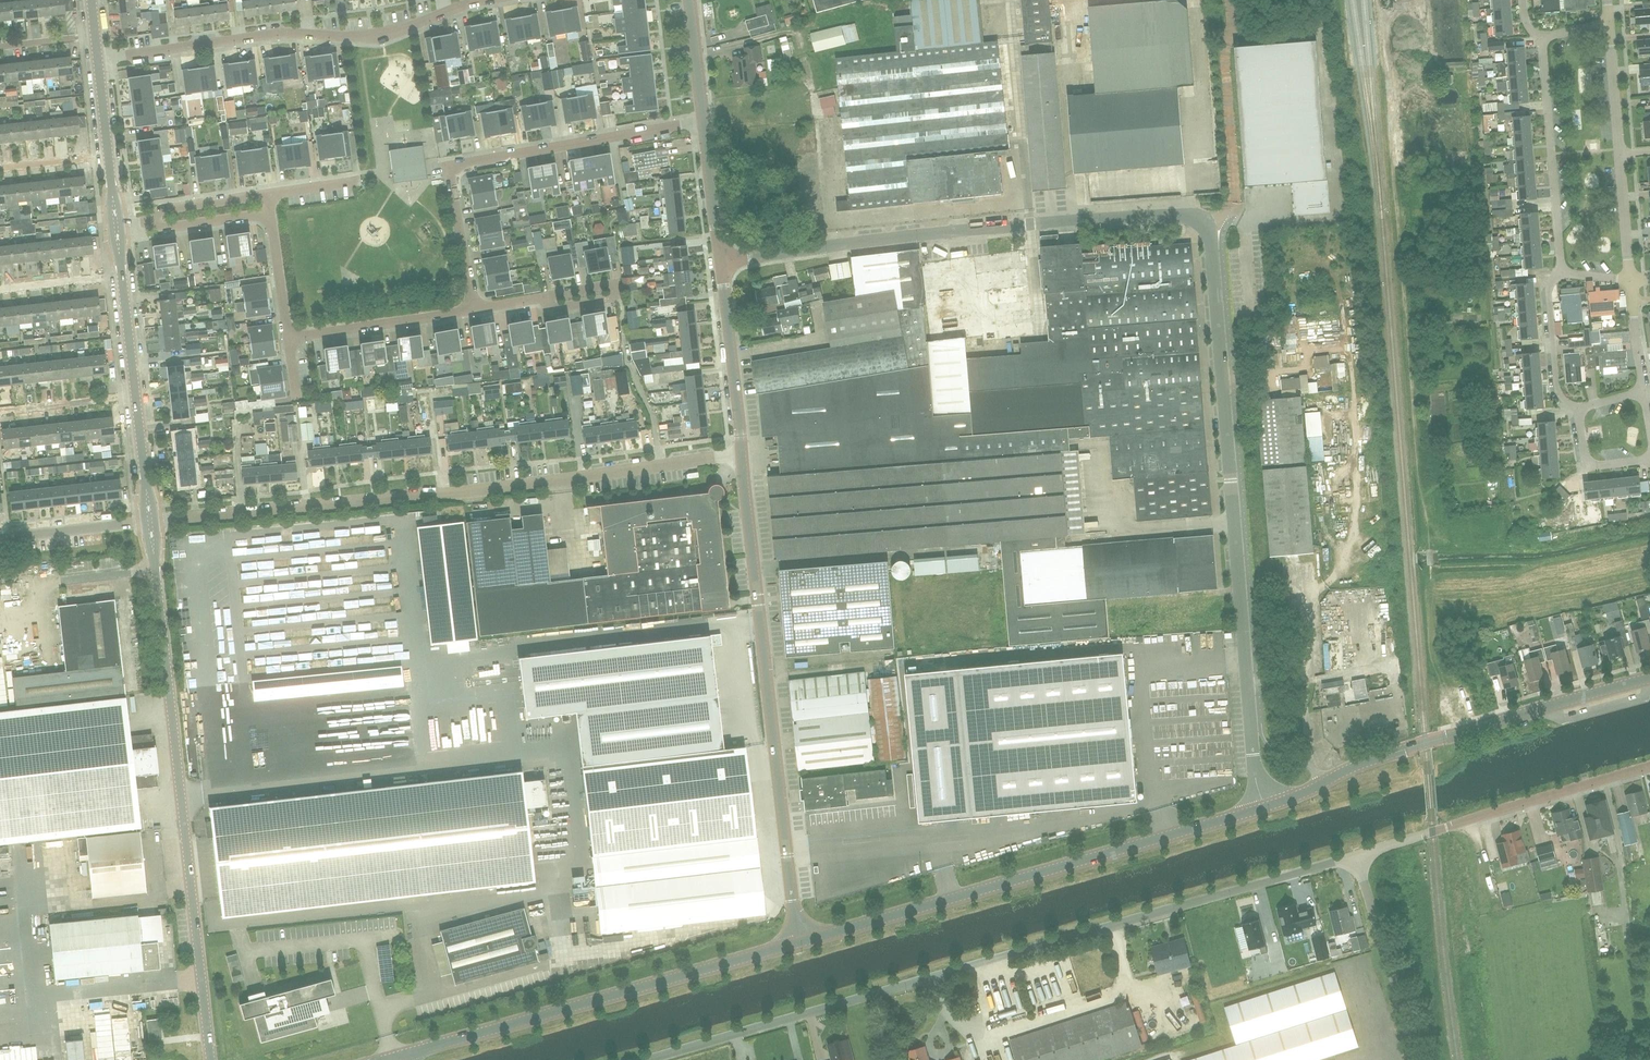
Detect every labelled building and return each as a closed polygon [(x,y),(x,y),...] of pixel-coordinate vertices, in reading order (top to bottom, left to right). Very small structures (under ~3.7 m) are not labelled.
[(23,18),(21,0),(8,2),(10,19),(23,18)] [(35,0),(24,0),(21,0),(23,18),(37,16),(35,0)] [(37,16),(50,15),(49,0),(35,0),(37,16)] [(50,15),(64,13),(62,0),(49,0),(50,15)] [(141,13),(140,7),(137,8),(136,0),(134,0),(119,2),(120,15),(141,13)] [(175,8),(174,0),(169,0),(170,9),(174,9),(174,11),(176,26),(190,24),(187,6),(187,5),(183,6),(182,7),(175,8)] [(216,20),(213,0),(207,0),(208,4),(200,5),(203,22),(216,20)] [(229,19),(227,4),(227,1),(219,2),(219,0),(213,0),(216,20),(229,19)] [(242,2),(245,16),(258,15),(256,0),(242,0),(243,2),(242,2)] [(271,13),(269,0),(256,0),(258,15),(271,13)] [(271,13),(284,11),(283,0),(269,0),(271,13)] [(284,11),(298,9),(296,0),(283,0),(284,11)] [(613,5),(622,4),(623,11),(645,8),(644,0),(613,0),(613,5)] [(817,13),(865,0),(813,0),(817,13)] [(1009,150),(997,40),(983,42),(979,0),(892,0),(897,51),(835,58),(850,200),(836,202),(837,212),(1002,194),(998,156),(1005,155),(1004,150),(1009,150)] [(1025,44),(1052,42),(1048,0),(1051,0),(1021,0),(1025,44)] [(1194,86),(1187,10),(1176,0),(1174,0),(1088,7),(1096,94),(1068,97),(1075,173),(1184,164),(1177,87),(1194,86)] [(1510,7),(1510,0),(1488,0),(1490,0),(1491,9),(1510,7)] [(1565,0),(1562,0),(1558,0),(1543,0),(1544,13),(1559,12),(1559,10),(1566,9),(1565,0)] [(1596,5),(1595,0),(1565,0),(1566,9),(1566,12),(1587,10),(1587,6),(1596,5)] [(8,2),(0,3),(0,21),(10,19),(8,2)] [(166,12),(165,7),(165,4),(158,4),(159,11),(151,11),(153,24),(159,23),(160,25),(167,24),(166,12)] [(190,24),(203,22),(200,5),(193,6),(187,6),(190,24)] [(561,10),(565,34),(580,31),(576,7),(561,10)] [(1492,22),(1512,20),(1510,7),(1491,9),(1487,9),(1487,16),(1491,16),(1492,22)] [(646,22),(645,8),(623,11),(624,18),(615,19),(616,26),(646,22)] [(1479,9),(1468,10),(1469,18),(1480,17),(1479,9)] [(1635,10),(1636,26),(1649,25),(1649,9),(1635,10)] [(565,34),(561,10),(546,12),(550,36),(565,34)] [(141,18),(141,13),(120,15),(122,29),(124,28),(125,37),(137,35),(136,27),(137,27),(137,26),(139,26),(138,20),(138,19),(141,18)] [(536,14),(521,17),(525,41),(540,38),(536,14)] [(769,25),(766,15),(745,21),(748,31),(769,25)] [(525,41),(521,17),(505,19),(510,44),(525,41)] [(1512,20),(1492,22),(1490,23),(1491,28),(1493,28),(1494,36),(1513,34),(1512,20)] [(495,21),(480,24),(485,48),(500,45),(495,21)] [(648,36),(646,22),(616,26),(616,33),(625,32),(626,39),(648,36)] [(855,23),(841,27),(841,26),(811,34),(815,52),(859,41),(855,23)] [(485,48),(480,24),(465,27),(469,51),(485,48)] [(460,57),(456,33),(441,36),(445,60),(460,57)] [(1477,39),(1481,39),(1481,45),(1488,45),(1487,33),(1476,34),(1477,39)] [(445,60),(441,36),(426,38),(430,62),(445,60)] [(650,50),(648,36),(626,39),(627,46),(618,47),(619,53),(619,54),(650,50)] [(1638,41),(1639,56),(1649,55),(1649,40),(1638,41)] [(583,61),(590,60),(587,41),(580,43),(583,61)] [(1295,215),(1330,213),(1316,41),(1234,47),(1245,187),(1292,183),(1295,215)] [(1489,51),(1504,49),(1504,41),(1488,42),(1489,51)] [(545,44),(550,70),(558,68),(555,57),(552,43),(545,44)] [(734,78),(735,87),(756,84),(753,62),(761,61),(760,46),(745,48),(745,56),(734,57),(737,78),(734,78)] [(1505,54),(1506,63),(1525,61),(1523,47),(1507,49),(1508,53),(1505,54)] [(336,53),(320,55),(324,79),(339,77),(336,53)] [(1065,189),(1066,189),(1054,53),(1022,55),(1033,192),(1034,192),(1034,191),(1065,189)] [(279,56),(283,81),(298,78),(294,54),(279,56)] [(650,54),(619,57),(619,58),(620,64),(629,63),(630,70),(652,68),(650,54)] [(324,79),(320,55),(305,57),(308,81),(324,79)] [(283,81),(279,56),(264,59),(267,83),(283,81)] [(57,76),(65,75),(66,81),(72,80),(69,57),(55,58),(57,76)] [(55,58),(42,60),(44,78),(57,76),(55,58)] [(30,79),(44,78),(42,60),(28,61),(30,79)] [(239,62),(242,86),(257,84),(254,60),(239,62)] [(28,61),(15,63),(17,81),(30,79),(28,61)] [(1526,75),(1525,61),(1506,63),(1497,64),(1498,77),(1526,75)] [(242,86),(239,62),(223,64),(227,89),(242,86)] [(15,63),(2,64),(4,82),(17,81),(15,63)] [(1474,78),(1478,78),(1485,78),(1484,71),(1478,72),(1478,68),(1477,68),(1476,65),(1472,65),(1472,69),(1473,73),(1474,78)] [(159,67),(160,74),(171,73),(170,66),(159,67)] [(213,66),(198,68),(201,92),(217,90),(213,66)] [(201,92),(198,68),(183,70),(186,94),(201,92)] [(653,82),(652,68),(630,70),(631,77),(622,78),(623,85),(653,82)] [(470,84),(469,78),(468,72),(466,73),(465,69),(458,70),(458,75),(451,77),(452,84),(454,84),(455,86),(470,84)] [(554,89),(564,87),(561,69),(551,71),(554,89)] [(1640,71),(1641,79),(1639,79),(1639,84),(1641,84),(1641,86),(1649,85),(1649,70),(1640,71)] [(544,90),(554,89),(551,71),(541,73),(544,90)] [(128,78),(130,90),(151,87),(151,86),(151,80),(159,79),(158,73),(128,78)] [(1498,78),(1499,77),(1499,82),(1507,82),(1508,90),(1527,88),(1526,75),(1498,77),(1498,78)] [(447,76),(436,78),(437,88),(449,86),(447,76)] [(486,88),(485,81),(477,83),(477,84),(478,89),(486,88)] [(655,95),(653,82),(623,85),(624,92),(632,91),(633,98),(655,95)] [(176,92),(175,84),(161,85),(162,90),(168,89),(169,93),(176,92)] [(130,90),(131,103),(153,99),(152,92),(160,91),(161,91),(160,85),(151,86),(151,87),(130,90)] [(445,115),(454,114),(450,88),(428,91),(430,105),(443,103),(445,115)] [(1520,109),(1519,103),(1528,102),(1527,88),(1508,90),(1506,90),(1506,95),(1508,95),(1509,103),(1512,103),(1512,104),(1504,104),(1504,103),(1497,103),(1482,104),(1483,112),(1486,111),(1486,112),(1498,111),(1504,110),(1520,109)] [(576,96),(581,121),(596,118),(592,94),(576,96)] [(657,110),(655,95),(633,98),(634,105),(625,106),(626,113),(657,110)] [(216,97),(218,111),(225,111),(223,96),(216,97)] [(565,123),(581,121),(576,96),(561,99),(565,123)] [(131,103),(133,115),(155,112),(155,113),(164,112),(163,106),(162,106),(154,107),(153,99),(131,103)] [(171,101),(172,110),(179,109),(178,100),(171,101)] [(308,110),(318,109),(316,100),(307,102),(308,110)] [(226,118),(236,117),(234,101),(224,102),(226,118)] [(536,104),(540,128),(556,125),(551,101),(536,104)] [(611,114),(609,101),(600,102),(602,115),(611,114)] [(525,130),(540,128),(536,104),(521,106),(525,130)] [(248,117),(258,116),(256,107),(247,108),(248,117)] [(313,114),(314,119),(324,117),(324,113),(328,112),(327,108),(318,109),(308,110),(307,110),(308,115),(313,114)] [(496,111),(500,135),(515,132),(511,108),(496,111)] [(342,110),(343,121),(350,120),(349,109),(342,110)] [(290,120),(302,118),(301,111),(289,113),(290,120)] [(455,114),(459,138),(474,135),(470,111),(455,114)] [(485,138),(500,135),(496,111),(480,113),(485,138)] [(156,119),(155,113),(155,112),(133,115),(135,128),(166,123),(165,117),(164,117),(164,118),(156,119)] [(1515,112),(1498,113),(1499,121),(1513,119),(1514,123),(1511,123),(1511,132),(1531,130),(1529,116),(1516,117),(1515,112)] [(444,141),(459,138),(455,114),(454,114),(445,115),(440,116),(444,141)] [(1483,115),(1484,134),(1489,133),(1488,120),(1494,119),(1494,114),(1483,115)] [(51,137),(49,120),(41,121),(41,116),(35,117),(35,121),(37,138),(51,137)] [(64,135),(78,134),(76,116),(62,118),(64,135)] [(64,135),(62,118),(49,120),(51,137),(64,135)] [(247,134),(246,119),(228,121),(229,123),(228,123),(229,136),(236,135),(236,137),(245,136),(245,134),(247,134)] [(11,141),(9,124),(2,125),(2,120),(0,120),(0,143),(11,141)] [(37,138),(35,121),(22,123),(24,140),(37,138)] [(24,140),(22,123),(9,124),(11,141),(24,140)] [(220,126),(222,139),(228,138),(227,125),(220,126)] [(185,127),(187,139),(189,152),(195,151),(192,126),(185,127)] [(137,141),(138,153),(169,148),(167,136),(166,128),(153,130),(154,138),(137,141)] [(1532,144),(1531,130),(1511,132),(1512,132),(1509,133),(1509,137),(1512,137),(1512,146),(1532,144)] [(347,131),(331,134),(335,158),(350,156),(347,131)] [(320,160),(335,158),(331,134),(316,136),(320,160)] [(292,144),(295,168),(310,166),(307,141),(292,144)] [(295,168),(292,144),(276,146),(280,170),(295,168)] [(1510,151),(1509,151),(1510,160),(1533,158),(1532,144),(1512,146),(1509,146),(1510,151)] [(422,146),(389,151),(394,184),(427,179),(422,146)] [(251,149),(254,174),(270,172),(266,147),(251,149)] [(138,153),(140,166),(162,162),(161,155),(169,154),(170,154),(169,148),(138,153)] [(254,174),(251,149),(236,152),(239,176),(254,174)] [(639,182),(639,179),(651,177),(649,168),(669,165),(667,155),(656,157),(654,150),(632,154),(635,169),(637,168),(637,171),(623,173),(625,184),(639,182)] [(210,155),(214,180),(229,177),(226,153),(210,155)] [(610,153),(596,156),(600,177),(607,176),(608,185),(615,184),(610,153)] [(199,182),(214,180),(210,155),(195,157),(199,182)] [(596,156),(582,158),(588,189),(588,188),(594,187),(593,179),(600,177),(596,156)] [(588,189),(582,158),(568,161),(573,191),(574,191),(581,190),(579,181),(586,180),(587,189),(588,189)] [(1514,164),(1515,173),(1534,171),(1533,158),(1510,160),(1510,165),(1514,164)] [(140,166),(142,178),(161,176),(164,175),(164,176),(173,174),(172,169),(171,169),(163,170),(162,162),(140,166)] [(555,163),(541,165),(545,187),(552,186),(553,195),(560,194),(555,163)] [(546,196),(545,187),(541,165),(527,168),(532,199),(533,198),(546,196)] [(1515,178),(1516,186),(1535,185),(1534,171),(1515,173),(1507,173),(1507,179),(1511,179),(1515,178)] [(522,182),(521,172),(513,173),(515,183),(522,182)] [(164,175),(161,176),(142,178),(144,190),(150,190),(151,197),(176,194),(174,180),(173,180),(173,181),(165,182),(164,176),(164,175)] [(468,179),(470,195),(494,190),(492,175),(468,179)] [(1487,183),(1494,182),(1498,182),(1497,175),(1493,175),(1486,175),(1487,183)] [(72,195),(85,193),(83,176),(69,178),(72,195)] [(58,197),(66,196),(67,203),(73,202),(72,195),(69,178),(56,179),(58,197)] [(660,181),(661,187),(658,187),(659,194),(680,192),(678,178),(664,180),(660,181)] [(58,197),(56,179),(43,181),(45,198),(58,197)] [(31,200),(32,200),(40,199),(40,205),(46,205),(45,198),(43,181),(29,182),(31,200)] [(16,184),(18,201),(27,200),(27,205),(32,205),(32,200),(31,200),(29,182),(16,184)] [(18,201),(16,184),(2,186),(4,203),(18,201)] [(1536,199),(1535,185),(1516,186),(1516,187),(1519,186),(1519,191),(1516,192),(1517,200),(1520,199),(1520,200),(1536,199)] [(494,190),(470,195),(473,210),(497,206),(494,190)] [(513,208),(527,206),(524,192),(517,193),(518,199),(512,200),(513,208)] [(680,192),(659,194),(660,201),(662,201),(663,207),(681,205),(680,192)] [(625,197),(627,208),(634,207),(633,195),(625,197)] [(1506,208),(1512,208),(1511,199),(1505,199),(1505,200),(1491,201),(1492,208),(1506,207),(1506,208)] [(74,216),(89,214),(87,201),(73,202),(74,210),(74,216)] [(663,207),(664,214),(661,214),(662,220),(668,219),(668,220),(683,218),(681,205),(663,207)] [(527,206),(518,207),(514,208),(516,221),(512,222),(513,228),(524,227),(530,226),(530,225),(527,206)] [(568,206),(555,208),(557,219),(570,217),(568,206)] [(1493,218),(1513,216),(1512,208),(1506,208),(1506,209),(1492,211),(1493,218)] [(539,211),(539,219),(547,220),(547,211),(539,211)] [(1521,214),(1515,214),(1516,220),(1519,220),(1520,228),(1538,226),(1537,212),(1521,214)] [(499,215),(475,220),(478,235),(502,231),(499,215)] [(83,237),(82,231),(82,230),(88,229),(87,222),(97,220),(96,216),(86,217),(75,218),(75,223),(76,223),(78,238),(77,238),(79,255),(93,254),(91,236),(83,237)] [(668,220),(669,225),(665,225),(666,233),(669,233),(670,233),(684,232),(683,218),(668,220)] [(1520,228),(1515,228),(1516,234),(1520,234),(1521,242),(1539,240),(1538,226),(1520,228)] [(574,241),(572,228),(565,229),(567,242),(574,241)] [(502,231),(478,235),(480,250),(504,246),(502,231)] [(36,233),(37,243),(39,260),(52,258),(50,241),(43,242),(42,232),(36,233)] [(249,232),(237,234),(241,256),(247,255),(248,264),(254,263),(249,232)] [(50,234),(51,241),(50,241),(52,258),(66,257),(64,240),(63,233),(50,234)] [(226,236),(230,267),(236,266),(236,265),(234,257),(241,256),(237,234),(226,236)] [(1492,244),(1499,243),(1498,236),(1492,237),(1492,234),(1487,234),(1487,244),(1492,244)] [(752,362),(757,395),(758,395),(762,438),(777,437),(780,475),(767,476),(774,561),(780,560),(1000,541),(1009,646),(1109,637),(1108,636),(1106,611),(1105,599),(1179,592),(1217,589),(1218,589),(1219,589),(1214,535),(1175,538),(1066,547),(1065,536),(1067,535),(1060,452),(1069,451),(1068,438),(1090,436),(1090,437),(1109,435),(1113,479),(1133,478),(1137,521),(1212,515),(1210,484),(1210,478),(1207,446),(1207,440),(1203,393),(1202,387),(1201,372),(1201,369),(1197,320),(1196,305),(1195,303),(1192,262),(1192,259),(1190,244),(1181,245),(1167,246),(1159,246),(1082,253),(1081,244),(1077,244),(1059,246),(1059,245),(1058,235),(1040,236),(1040,241),(1041,247),(1040,247),(1041,260),(1039,260),(1041,288),(1044,288),(1048,340),(1035,341),(1021,343),(1022,354),(1011,355),(1010,351),(981,353),(982,358),(966,359),(966,349),(965,340),(932,343),(926,305),(925,305),(921,262),(920,254),(919,248),(874,254),(851,257),(851,258),(851,262),(856,297),(824,302),(832,348),(831,348),(752,362)] [(512,250),(523,248),(527,247),(527,244),(526,237),(510,240),(512,247),(512,250)] [(601,248),(595,249),(599,271),(611,269),(608,253),(616,252),(613,237),(599,239),(600,240),(601,248)] [(79,255),(77,238),(64,240),(66,257),(79,255)] [(213,238),(201,239),(204,261),(210,260),(212,269),(211,269),(217,269),(213,238)] [(204,261),(201,239),(189,241),(193,272),(199,271),(198,262),(204,261)] [(1521,248),(1522,255),(1541,254),(1539,240),(1521,242),(1518,242),(1518,249),(1521,248)] [(599,271),(595,249),(588,250),(587,242),(587,241),(575,244),(578,258),(584,257),(587,273),(599,271)] [(39,260),(37,243),(23,244),(26,262),(39,260)] [(176,243),(164,245),(167,266),(174,266),(175,274),(175,275),(181,274),(176,243)] [(26,262),(23,244),(10,246),(12,263),(26,262)] [(167,266),(164,245),(152,246),(157,277),(162,277),(162,276),(161,267),(167,266)] [(565,255),(558,256),(562,278),(574,276),(569,245),(563,246),(565,255)] [(671,247),(672,260),(687,258),(685,245),(671,247)] [(10,246),(0,247),(0,265),(12,263),(10,246)] [(633,246),(621,247),(623,265),(635,264),(633,246)] [(562,278),(558,256),(552,257),(551,249),(551,248),(545,249),(550,280),(562,278)] [(255,250),(257,263),(267,261),(265,249),(255,250)] [(1522,260),(1523,269),(1516,270),(1516,269),(1509,270),(1501,271),(1501,277),(1510,276),(1510,277),(1516,277),(1528,276),(1527,269),(1542,268),(1541,254),(1522,255),(1522,256),(1525,255),(1525,260),(1522,260)] [(482,260),(485,275),(509,271),(506,256),(482,260)] [(665,257),(659,258),(660,265),(666,265),(666,267),(673,266),(674,273),(689,271),(687,258),(672,260),(666,261),(665,257)] [(155,284),(152,262),(143,264),(147,285),(155,284)] [(851,277),(849,262),(830,266),(832,280),(851,277)] [(623,266),(624,275),(632,274),(631,265),(623,266)] [(816,281),(830,278),(827,267),(814,270),(814,269),(807,270),(809,276),(815,274),(816,281)] [(509,271),(485,275),(488,291),(506,287),(508,295),(524,292),(524,291),(526,291),(528,289),(527,285),(525,283),(522,283),(511,285),(509,271)] [(655,284),(656,287),(690,284),(689,271),(674,273),(675,279),(667,280),(668,282),(662,283),(655,284)] [(802,302),(816,299),(823,297),(820,287),(813,289),(812,284),(799,287),(797,279),(788,281),(791,293),(800,291),(802,302)] [(238,281),(227,282),(228,289),(239,287),(238,281)] [(241,287),(244,302),(268,299),(266,283),(241,287)] [(1514,290),(1515,299),(1534,297),(1533,283),(1517,284),(1517,286),(1514,286),(1513,286),(1514,290)] [(656,287),(656,291),(663,290),(668,289),(669,292),(676,292),(676,299),(692,297),(690,284),(656,287)] [(789,284),(783,286),(785,296),(787,308),(790,307),(801,304),(798,292),(791,294),(789,284)] [(759,307),(779,304),(776,287),(756,291),(759,307)] [(1580,301),(1586,300),(1585,287),(1561,289),(1562,295),(1561,295),(1562,314),(1568,314),(1569,324),(1582,323),(1580,301)] [(224,300),(222,289),(212,290),(213,302),(224,300)] [(1614,301),(1620,300),(1619,290),(1589,293),(1591,315),(1615,313),(1614,301)] [(1287,345),(1299,344),(1296,294),(1284,294),(1287,345)] [(94,315),(95,322),(101,321),(100,315),(99,315),(97,297),(84,299),(86,316),(94,315)] [(1515,299),(1514,299),(1515,304),(1516,312),(1535,311),(1534,297),(1515,299)] [(649,306),(651,306),(660,306),(675,304),(674,298),(659,299),(660,302),(657,302),(649,303),(649,306)] [(86,316),(84,299),(70,300),(72,318),(86,316)] [(195,307),(182,308),(182,305),(175,306),(174,299),(160,301),(161,314),(195,310),(195,307)] [(268,299),(244,302),(246,318),(270,314),(268,299)] [(72,318),(70,300),(57,302),(59,319),(72,318)] [(59,319),(57,302),(43,303),(45,321),(59,319)] [(45,321),(43,303),(30,305),(32,322),(45,321)] [(32,322),(30,305),(17,306),(19,324),(32,322)] [(19,324),(17,306),(3,307),(5,325),(19,324)] [(779,317),(762,320),(764,335),(783,331),(781,324),(787,323),(787,324),(800,322),(798,311),(797,306),(777,311),(779,317)] [(1493,315),(1505,314),(1504,306),(1493,307),(1493,315)] [(195,313),(195,310),(161,314),(163,326),(177,325),(176,318),(183,318),(182,315),(195,313)] [(636,310),(626,312),(629,329),(638,327),(636,310)] [(673,326),(680,325),(695,323),(694,310),(678,312),(679,319),(674,320),(674,319),(665,320),(666,327),(673,326)] [(593,313),(597,335),(598,344),(610,342),(605,311),(593,313)] [(1517,326),(1537,324),(1535,311),(1516,312),(1516,313),(1514,313),(1514,318),(1516,318),(1517,326)] [(597,335),(593,313),(581,315),(586,346),(592,345),(590,336),(597,335)] [(226,317),(228,334),(235,333),(233,316),(226,317)] [(568,318),(556,320),(560,342),(567,341),(568,349),(568,350),(574,349),(568,318)] [(531,320),(519,322),(523,344),(529,343),(531,351),(531,352),(537,351),(531,320)] [(548,342),(542,344),(544,354),(556,352),(556,351),(555,351),(554,343),(560,342),(556,320),(544,322),(548,342)] [(494,322),(482,324),(486,346),(492,345),(494,353),(493,353),(493,354),(499,353),(494,322)] [(523,344),(519,322),(507,324),(511,346),(505,347),(508,369),(519,367),(517,354),(518,354),(518,353),(517,345),(523,344)] [(680,325),(681,338),(696,336),(695,323),(680,325)] [(486,346),(482,324),(470,326),(475,357),(481,356),(479,347),(486,346)] [(1537,324),(1517,326),(1517,327),(1520,327),(1521,331),(1517,331),(1518,339),(1521,339),(1521,340),(1538,339),(1537,324)] [(178,331),(177,325),(163,326),(164,339),(198,335),(198,332),(186,334),(185,330),(178,331)] [(247,328),(250,344),(274,340),(272,325),(247,328)] [(87,328),(88,333),(87,333),(88,338),(99,336),(99,331),(98,331),(98,327),(95,327),(87,328)] [(457,329),(445,331),(449,353),(456,352),(457,360),(457,361),(463,360),(457,329)] [(1593,339),(1591,339),(1590,329),(1583,329),(1583,338),(1570,339),(1571,348),(1576,348),(1594,346),(1593,339)] [(449,353),(445,331),(433,333),(439,364),(445,363),(445,362),(443,354),(449,353)] [(199,338),(198,335),(164,339),(166,352),(180,350),(179,344),(187,343),(186,340),(199,338)] [(421,335),(409,337),(412,359),(419,358),(420,366),(420,367),(432,365),(430,350),(423,351),(421,335)] [(681,338),(682,351),(698,349),(696,336),(681,338)] [(399,354),(393,355),(395,370),(396,380),(408,378),(407,369),(407,368),(406,359),(412,359),(409,337),(397,338),(398,345),(399,354)] [(274,340),(250,344),(252,359),(276,355),(274,340)] [(389,371),(395,370),(393,355),(392,355),(386,356),(385,346),(384,340),(372,342),(375,364),(377,373),(383,372),(389,371)] [(360,344),(361,349),(362,360),(356,360),(358,376),(370,374),(370,373),(369,365),(375,364),(372,342),(360,344)] [(643,342),(640,343),(629,344),(632,360),(646,357),(643,342)] [(200,354),(199,344),(185,345),(186,355),(200,354)] [(1616,366),(1617,371),(1628,370),(1626,350),(1623,350),(1607,351),(1607,344),(1594,346),(1595,355),(1594,355),(1595,357),(1595,356),(1602,356),(1603,367),(1616,366)] [(347,346),(335,347),(338,369),(344,368),(346,378),(358,376),(356,360),(349,361),(347,346)] [(1594,346),(1576,348),(1576,353),(1563,354),(1566,383),(1582,381),(1581,367),(1587,366),(1588,369),(1596,368),(1595,356),(1595,357),(1594,355),(1595,355),(1594,346)] [(338,369),(335,347),(323,349),(325,365),(319,366),(321,381),(333,379),(332,370),(338,369)] [(670,358),(683,357),(684,364),(699,362),(698,349),(682,351),(683,351),(670,352),(657,354),(658,360),(670,358)] [(0,367),(0,386),(10,385),(8,366),(9,366),(7,350),(2,351),(3,367),(0,367)] [(1540,367),(1538,353),(1522,355),(1523,360),(1520,360),(1521,369),(1524,369),(1540,367)] [(622,354),(612,356),(614,365),(624,365),(622,354)] [(104,355),(90,357),(92,376),(107,374),(104,355)] [(90,357),(76,358),(79,378),(92,376),(90,357)] [(191,366),(202,365),(201,357),(190,359),(191,366)] [(1332,366),(1331,357),(1317,358),(1317,367),(1332,366)] [(76,358),(63,360),(65,379),(79,378),(76,358)] [(63,360),(49,361),(51,381),(65,379),(63,360)] [(49,361),(35,363),(38,382),(51,381),(49,361)] [(35,363),(22,365),(24,384),(38,382),(35,363)] [(502,378),(500,364),(490,365),(492,380),(502,378)] [(651,374),(664,373),(681,370),(681,364),(663,366),(651,367),(651,374)] [(22,365),(9,366),(8,366),(10,385),(24,384),(22,365)] [(168,367),(169,380),(184,379),(182,366),(168,367)] [(281,366),(257,369),(259,385),(283,381),(281,366)] [(612,370),(611,370),(611,366),(601,367),(602,371),(601,371),(602,379),(605,378),(607,389),(617,387),(615,377),(613,377),(612,370)] [(1540,367),(1524,369),(1524,374),(1521,374),(1522,383),(1541,381),(1540,367)] [(615,377),(617,387),(618,395),(629,394),(626,370),(615,372),(615,377)] [(596,395),(597,395),(597,400),(604,399),(604,394),(603,387),(602,379),(601,371),(590,373),(591,380),(594,380),(596,395)] [(1315,390),(1333,390),(1332,372),(1315,373),(1315,390)] [(588,373),(570,376),(569,376),(572,395),(573,395),(583,394),(582,388),(590,386),(588,373)] [(687,390),(702,388),(701,375),(685,377),(687,390)] [(190,378),(184,379),(169,380),(171,393),(185,391),(185,386),(192,385),(191,381),(204,380),(204,376),(190,378)] [(565,376),(553,378),(555,388),(567,386),(565,376)] [(534,387),(550,385),(549,377),(533,379),(534,387)] [(285,397),(283,381),(259,385),(261,400),(285,397)] [(1541,381),(1522,383),(1525,382),(1526,387),(1522,388),(1523,396),(1542,394),(1541,381)] [(502,384),(503,388),(504,395),(522,393),(521,382),(502,384)] [(453,397),(469,395),(481,393),(479,383),(467,384),(467,383),(452,385),(453,397)] [(499,385),(483,386),(484,397),(494,396),(495,399),(501,398),(499,385)] [(379,395),(379,394),(378,386),(360,388),(361,397),(379,395)] [(702,388),(687,390),(688,402),(704,401),(702,388)] [(396,392),(396,396),(397,404),(413,402),(412,394),(412,389),(401,390),(402,391),(396,392)] [(1282,398),(1296,397),(1296,390),(1282,391),(1282,398)] [(172,406),(187,404),(206,402),(206,398),(194,400),(193,397),(186,398),(185,391),(171,393),(172,406)] [(429,392),(423,393),(424,404),(431,403),(429,392)] [(1542,394),(1523,396),(1526,396),(1527,401),(1524,401),(1524,409),(1527,409),(1527,410),(1543,408),(1542,394)] [(1262,465),(1306,461),(1300,396),(1296,397),(1282,398),(1256,400),(1262,465)] [(362,400),(342,403),(343,412),(363,410),(362,400)] [(453,413),(451,401),(451,400),(434,402),(435,415),(453,413)] [(331,404),(319,405),(319,401),(315,402),(315,405),(316,414),(332,411),(331,404)] [(688,402),(689,409),(685,410),(685,415),(684,416),(705,413),(704,401),(688,402)] [(174,419),(181,418),(181,425),(209,421),(208,413),(194,415),(194,416),(188,417),(188,411),(195,410),(195,407),(207,406),(206,402),(187,404),(172,406),(174,419)] [(293,405),(274,407),(262,408),(262,411),(261,411),(261,409),(241,410),(235,410),(235,422),(253,421),(253,420),(270,419),(275,419),(274,414),(294,412),(293,405)] [(1511,418),(1518,417),(1517,409),(1504,410),(1505,417),(1511,417),(1511,418)] [(1325,460),(1323,411),(1307,412),(1310,461),(1325,460)] [(621,416),(624,438),(638,436),(635,422),(634,419),(629,419),(628,413),(621,414),(621,416)] [(685,422),(691,421),(691,428),(707,426),(705,413),(684,416),(685,422)] [(280,422),(282,442),(289,441),(289,442),(299,441),(296,415),(280,417),(280,422)] [(1373,415),(1364,415),(1365,428),(1373,428),(1373,415)] [(611,440),(624,438),(621,416),(615,417),(616,421),(609,422),(608,422),(611,440)] [(681,437),(680,423),(682,422),(682,416),(673,417),(674,423),(667,424),(669,438),(673,438),(674,443),(681,442),(681,437)] [(113,417),(98,419),(101,438),(100,438),(101,447),(106,446),(105,438),(115,436),(113,417)] [(300,418),(300,426),(302,441),(315,440),(312,417),(300,418)] [(561,418),(553,419),(555,437),(569,435),(567,420),(561,421),(561,418)] [(608,418),(595,420),(598,442),(611,440),(608,422),(609,422),(608,418)] [(87,440),(100,438),(101,438),(98,419),(85,421),(87,440)] [(547,424),(540,425),(542,438),(555,437),(553,419),(546,420),(547,424)] [(487,446),(485,428),(479,429),(478,420),(471,421),(471,427),(472,433),(474,447),(487,446)] [(584,444),(598,442),(595,420),(590,420),(590,425),(582,426),(583,429),(582,429),(584,444)] [(87,440),(85,421),(71,422),(73,441),(87,440)] [(71,422),(57,424),(59,443),(60,448),(65,448),(65,442),(73,441),(71,422)] [(529,440),(542,438),(540,425),(535,425),(534,422),(527,423),(526,423),(529,440)] [(1537,438),(1555,436),(1554,422),(1538,423),(1539,429),(1536,429),(1537,437),(1537,438)] [(492,425),(492,427),(485,428),(487,446),(501,444),(501,442),(506,442),(506,441),(510,441),(509,430),(505,431),(504,423),(492,425)] [(529,440),(526,423),(519,424),(519,427),(513,428),(514,429),(509,429),(509,430),(510,441),(515,441),(515,442),(529,440)] [(46,445),(59,443),(57,424),(43,425),(46,445)] [(46,445),(43,425),(30,427),(32,446),(46,445)] [(191,439),(191,433),(198,432),(197,425),(182,427),(183,434),(176,434),(177,447),(211,444),(211,440),(198,441),(197,438),(191,439)] [(422,427),(422,428),(415,429),(416,437),(418,454),(431,453),(430,438),(428,426),(422,427)] [(32,446),(30,427),(16,429),(18,448),(32,446)] [(447,451),(461,449),(458,432),(451,433),(450,427),(444,427),(447,451)] [(18,448),(16,429),(2,430),(4,449),(18,448)] [(416,437),(409,438),(408,431),(402,431),(402,434),(405,456),(418,454),(416,437)] [(458,432),(461,449),(474,447),(472,433),(466,434),(466,431),(458,432)] [(405,456),(402,434),(396,434),(396,439),(389,440),(392,458),(405,456)] [(1537,438),(1537,437),(1534,438),(1535,442),(1537,442),(1538,451),(1557,450),(1555,436),(1537,438)] [(376,444),(376,446),(371,446),(371,447),(369,447),(369,448),(370,457),(373,457),(373,458),(378,457),(378,459),(392,458),(389,440),(382,441),(383,444),(376,444)] [(340,443),(334,444),(336,464),(349,462),(347,445),(340,446),(340,443)] [(193,459),(193,453),(199,452),(199,448),(211,447),(211,444),(177,447),(179,460),(193,459)] [(322,467),(322,465),(323,465),(321,448),(320,444),(313,445),(314,449),(313,449),(313,448),(308,448),(308,452),(310,467),(315,466),(316,468),(322,467)] [(329,447),(321,448),(323,465),(336,464),(334,444),(329,444),(329,447)] [(355,444),(347,445),(349,462),(363,460),(369,459),(368,458),(369,458),(370,457),(369,448),(368,448),(367,448),(367,447),(362,448),(361,446),(357,447),(355,447),(355,444)] [(1505,455),(1516,453),(1516,445),(1504,446),(1505,455)] [(1538,451),(1535,451),(1536,456),(1538,456),(1539,465),(1558,463),(1557,450),(1538,451)] [(103,458),(102,451),(93,452),(94,459),(103,458)] [(1516,453),(1505,455),(1505,463),(1511,463),(1511,460),(1517,460),(1516,453)] [(254,456),(241,457),(242,466),(242,467),(243,484),(257,483),(254,458),(254,456)] [(261,457),(254,458),(257,483),(270,482),(268,464),(262,465),(261,457)] [(193,459),(179,460),(180,473),(195,471),(193,459)] [(276,463),(268,464),(270,482),(283,480),(282,466),(281,461),(276,461),(276,463)] [(74,471),(91,469),(90,462),(75,464),(73,465),(74,471)] [(286,465),(282,466),(283,480),(297,479),(295,462),(286,462),(286,465)] [(1558,463),(1539,465),(1542,465),(1542,469),(1539,470),(1540,478),(1543,478),(1543,479),(1559,477),(1558,463)] [(1270,557),(1314,553),(1306,466),(1263,470),(1270,557)] [(214,469),(201,470),(195,471),(180,473),(181,485),(203,483),(202,474),(214,473),(216,475),(217,484),(233,483),(233,477),(235,477),(234,469),(220,471),(220,469),(214,469)] [(1336,474),(1317,476),(1320,521),(1338,520),(1336,474)] [(1639,493),(1640,493),(1639,477),(1625,478),(1627,498),(1627,497),(1627,495),(1631,494),(1632,497),(1640,496),(1639,493)] [(1627,498),(1625,478),(1611,480),(1613,499),(1614,499),(1613,496),(1618,496),(1619,499),(1627,498)] [(108,500),(122,498),(120,480),(106,481),(108,500)] [(1613,499),(1611,480),(1598,481),(1599,498),(1604,497),(1604,500),(1613,499)] [(108,500),(106,481),(92,483),(95,502),(108,500)] [(1600,500),(1599,498),(1598,481),(1584,483),(1585,499),(1591,498),(1591,502),(1600,500)] [(95,502),(92,483),(79,485),(81,503),(95,502)] [(603,536),(608,575),(570,579),(566,547),(546,550),(542,513),(521,516),(522,528),(511,529),(510,517),(466,522),(479,636),(702,610),(702,611),(729,608),(717,501),(719,500),(720,499),(722,497),(723,495),(723,493),(723,491),(722,489),(719,486),(717,485),(715,484),(713,485),(711,486),(709,487),(708,489),(707,491),(707,493),(599,506),(601,530),(608,529),(609,535),(603,536)] [(81,503),(79,485),(65,486),(67,505),(81,503)] [(67,505),(65,486),(51,488),(53,506),(67,505)] [(1565,500),(1570,496),(1560,486),(1555,490),(1565,500)] [(53,506),(51,488),(37,489),(40,508),(53,506)] [(40,508),(37,489),(24,491),(26,510),(40,508)] [(26,510),(24,491),(10,493),(12,511),(26,510)] [(1543,504),(1547,508),(1558,497),(1554,493),(1543,504)] [(1546,512),(1551,516),(1561,505),(1557,501),(1546,512)] [(1649,510),(1648,501),(1641,502),(1642,511),(1649,510)] [(1615,514),(1615,520),(1616,521),(1627,520),(1626,512),(1615,514)] [(431,645),(477,639),(463,522),(417,527),(431,645)] [(1537,534),(1538,542),(1552,540),(1551,532),(1537,534)] [(916,573),(947,572),(947,559),(916,560),(916,573)] [(781,571),(779,571),(787,658),(830,654),(842,653),(841,643),(850,642),(851,653),(895,649),(888,562),(781,571)] [(17,709),(126,695),(114,599),(110,600),(109,587),(66,592),(67,605),(58,606),(66,671),(13,678),(17,709)] [(1199,606),(1198,599),(1171,603),(1172,610),(1199,606)] [(1199,605),(1174,612),(1176,620),(1201,613),(1199,605)] [(1638,611),(1641,620),(1649,618),(1646,609),(1638,611)] [(1619,614),(1614,616),(1611,617),(1613,623),(1614,623),(1618,634),(1625,632),(1622,621),(1621,621),(1619,614)] [(1649,632),(1649,626),(1648,620),(1636,623),(1638,629),(1631,631),(1637,652),(1649,648),(1646,634),(1649,632)] [(1571,623),(1570,623),(1564,625),(1568,638),(1572,651),(1577,649),(1582,667),(1597,663),(1591,645),(1584,648),(1580,634),(1575,636),(1571,623)] [(1528,627),(1532,643),(1540,641),(1536,625),(1528,627)] [(715,632),(523,654),(530,714),(722,692),(717,646),(726,645),(724,634),(715,635),(715,632)] [(1624,655),(1618,636),(1604,640),(1598,642),(1602,656),(1608,655),(1610,659),(1624,655)] [(1557,674),(1569,671),(1563,650),(1558,652),(1556,645),(1543,648),(1547,661),(1553,659),(1557,674)] [(1538,663),(1544,662),(1541,649),(1529,652),(1531,658),(1524,660),(1530,681),(1542,678),(1538,663)] [(1123,654),(905,675),(919,823),(1137,802),(1123,654)] [(1517,685),(1511,664),(1505,666),(1503,659),(1490,663),(1485,664),(1489,676),(1493,675),(1500,673),(1504,688),(1507,687),(1509,690),(1514,689),(1515,685),(1517,685)] [(864,672),(843,674),(832,676),(789,681),(799,770),(874,762),(872,743),(875,743),(876,762),(907,758),(897,676),(888,677),(868,679),(869,689),(866,689),(865,680),(865,674),(864,672)] [(1365,679),(1352,681),(1355,700),(1368,698),(1365,679)] [(1341,705),(1338,693),(1325,695),(1327,708),(1341,705)] [(126,697),(0,713),(0,845),(142,827),(137,789),(158,786),(152,734),(131,736),(126,697)] [(1239,742),(1238,726),(1221,727),(1222,743),(1239,742)] [(756,845),(750,792),(748,776),(744,745),(582,764),(585,795),(593,863),(756,845)] [(244,764),(243,754),(228,754),(228,764),(244,764)] [(803,789),(801,789),(802,800),(804,800),(805,810),(806,810),(816,809),(849,805),(848,805),(846,790),(856,788),(857,799),(894,795),(892,779),(887,779),(886,769),(844,773),(812,777),(802,778),(803,789)] [(222,916),(244,914),(331,904),(535,881),(526,808),(547,805),(544,779),(523,782),(521,772),(319,796),(231,806),(210,809),(211,822),(205,823),(207,837),(213,836),(222,916)] [(1224,779),(1226,790),(1238,788),(1236,777),(1224,779)] [(1630,816),(1647,812),(1642,791),(1625,795),(1630,816)] [(1586,819),(1591,837),(1604,834),(1605,837),(1612,835),(1603,801),(1601,802),(1599,800),(1591,802),(1590,805),(1588,806),(1591,817),(1586,819)] [(1570,840),(1583,837),(1577,817),(1570,819),(1568,811),(1553,815),(1559,834),(1567,831),(1570,840)] [(1638,842),(1633,822),(1619,826),(1624,846),(1638,842)] [(1504,842),(1497,844),(1503,867),(1517,864),(1514,854),(1525,851),(1519,831),(1502,835),(1504,842)] [(140,832),(86,837),(78,838),(80,856),(80,861),(89,860),(93,898),(146,892),(140,832)] [(1558,865),(1556,857),(1551,844),(1535,848),(1542,870),(1558,865)] [(756,845),(593,863),(601,932),(652,927),(673,924),(764,914),(756,845)] [(1624,858),(1631,857),(1630,845),(1622,846),(1624,858)] [(1632,854),(1641,852),(1640,845),(1631,847),(1632,854)] [(1575,879),(1587,877),(1589,888),(1601,886),(1597,858),(1584,860),(1585,867),(1574,869),(1575,879)] [(594,897),(593,884),(589,885),(588,873),(577,873),(579,898),(594,897)] [(1501,895),(1501,897),(1504,907),(1513,904),(1509,892),(1501,895)] [(1312,909),(1297,912),(1296,905),(1278,909),(1284,936),(1302,931),(1302,928),(1316,924),(1312,909)] [(1336,935),(1354,930),(1351,916),(1348,917),(1346,907),(1330,911),(1336,935)] [(439,931),(442,942),(432,944),(441,976),(451,973),(454,984),(538,961),(535,948),(537,947),(534,935),(531,936),(523,908),(439,931)] [(138,915),(49,924),(55,979),(143,970),(160,969),(158,942),(140,943),(138,917),(138,915)] [(1259,919),(1242,923),(1249,950),(1260,947),(1262,953),(1268,952),(1259,919)] [(1323,936),(1312,939),(1318,960),(1329,957),(1323,936)] [(1356,937),(1350,939),(1353,951),(1359,949),(1356,937)] [(1158,974),(1190,965),(1183,939),(1151,948),(1158,974)] [(1512,951),(1509,939),(1494,943),(1498,955),(1512,951)] [(1236,1044),(1346,1008),(1335,972),(1224,1008),(1236,1044)] [(253,1017),(260,1042),(317,1027),(314,1016),(329,1012),(325,997),(335,994),(330,979),(265,997),(264,991),(247,996),(249,1001),(239,1004),(244,1020),(253,1017)] [(1142,1046),(1128,1002),(1010,1040),(1016,1059),(1100,1059),(1142,1046)] [(357,1009),(363,1026),(377,1021),(372,1005),(357,1009)] [(1145,1010),(1138,1012),(1147,1039),(1154,1037),(1145,1010)] [(1189,1059),(1313,1059),(1358,1046),(1347,1010),(1189,1059)] [(148,1039),(162,1037),(160,1018),(146,1020),(148,1039)] [(66,1041),(68,1059),(85,1059),(83,1040),(66,1041)] [(851,1051),(844,1053),(841,1041),(840,1041),(838,1040),(834,1041),(833,1043),(828,1045),(832,1059),(853,1059),(851,1051)] [(924,1047),(908,1051),(910,1059),(927,1059),(924,1047)]
